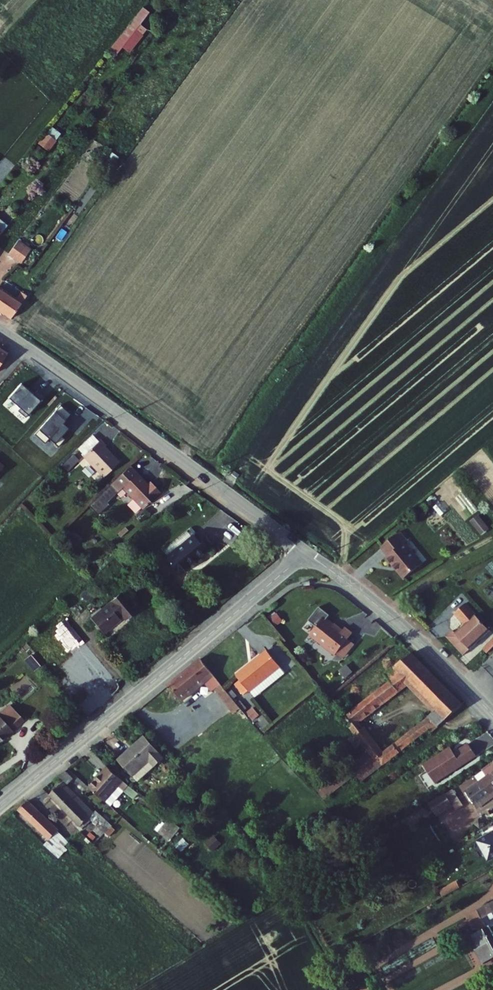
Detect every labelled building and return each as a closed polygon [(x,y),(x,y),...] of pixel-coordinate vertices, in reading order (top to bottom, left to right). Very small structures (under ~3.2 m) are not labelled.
[(140,23),(150,11),(143,6),(109,49),(116,55),(123,47),(130,53),(148,29),(140,23)] [(38,142),(48,151),(62,134),(51,126),(38,142)] [(0,216),(0,237),(10,224),(0,216)] [(34,248),(22,239),(13,251),(25,260),(34,248)] [(25,273),(33,279),(40,271),(39,270),(43,265),(36,259),(25,273)] [(15,315),(31,293),(26,289),(21,295),(4,283),(0,290),(0,304),(15,315)] [(0,349),(0,369),(9,356),(0,349)] [(91,437),(82,447),(87,451),(96,441),(91,437)] [(108,439),(92,456),(112,476),(126,462),(113,448),(114,447),(108,439)] [(74,454),(63,464),(68,470),(79,460),(74,454)] [(122,478),(151,510),(170,492),(161,483),(158,485),(137,463),(122,478)] [(481,535),(490,529),(480,514),(471,520),(481,535)] [(395,556),(413,578),(431,563),(413,541),(416,539),(408,530),(390,545),(398,554),(395,556)] [(213,554),(198,537),(172,561),(186,578),(213,554)] [(130,596),(99,622),(112,638),(127,626),(123,621),(129,616),(135,621),(144,613),(130,596)] [(472,600),(462,609),(472,621),(463,629),(458,624),(449,633),(467,651),(483,636),(492,627),(492,622),(472,600)] [(314,623),(337,647),(339,645),(352,633),(358,629),(350,621),(346,625),(331,608),(314,623)] [(352,633),(339,645),(345,652),(359,640),(352,633)] [(372,753),(385,769),(435,729),(439,733),(471,703),(418,651),(392,675),(395,678),(354,715),(360,723),(351,730),(372,753)] [(242,686),(252,698),(257,694),(288,668),(274,652),(243,677),(247,682),(242,686)] [(248,708),(207,662),(175,689),(189,705),(213,685),(220,693),(222,691),(241,713),(248,708)] [(292,674),(288,668),(257,694),(262,700),(292,674)] [(6,742),(8,745),(16,738),(15,737),(27,726),(14,711),(0,722),(0,747),(6,742)] [(129,764),(141,778),(146,773),(151,779),(172,761),(153,740),(141,751),(142,752),(129,764)] [(459,747),(432,765),(443,782),(485,755),(477,743),(465,751),(466,751),(463,753),(459,747)] [(352,769),(366,784),(385,769),(372,753),(352,769)] [(94,787),(109,801),(130,783),(116,770),(94,787)] [(66,771),(60,778),(70,785),(75,778),(66,771)] [(326,800),(350,783),(342,771),(318,789),(326,800)] [(146,773),(141,778),(146,784),(151,779),(146,773)] [(486,803),(492,798),(492,782),(489,786),(483,779),(466,791),(470,798),(477,793),(486,803)] [(53,800),(90,835),(99,826),(94,821),(99,817),(69,787),(53,800)] [(459,805),(462,809),(468,805),(457,790),(452,795),(459,805)] [(436,806),(443,815),(459,805),(452,795),(436,806)] [(26,813),(54,845),(63,836),(35,805),(26,813)] [(452,895),(471,885),(468,879),(449,890),(452,895)] [(492,965),(492,964),(492,918),(489,909),(473,917),(475,920),(469,924),(473,930),(479,927),(483,935),(480,937),(482,941),(480,943),(492,965)] [(440,939),(443,947),(473,930),(469,924),(440,939)]
